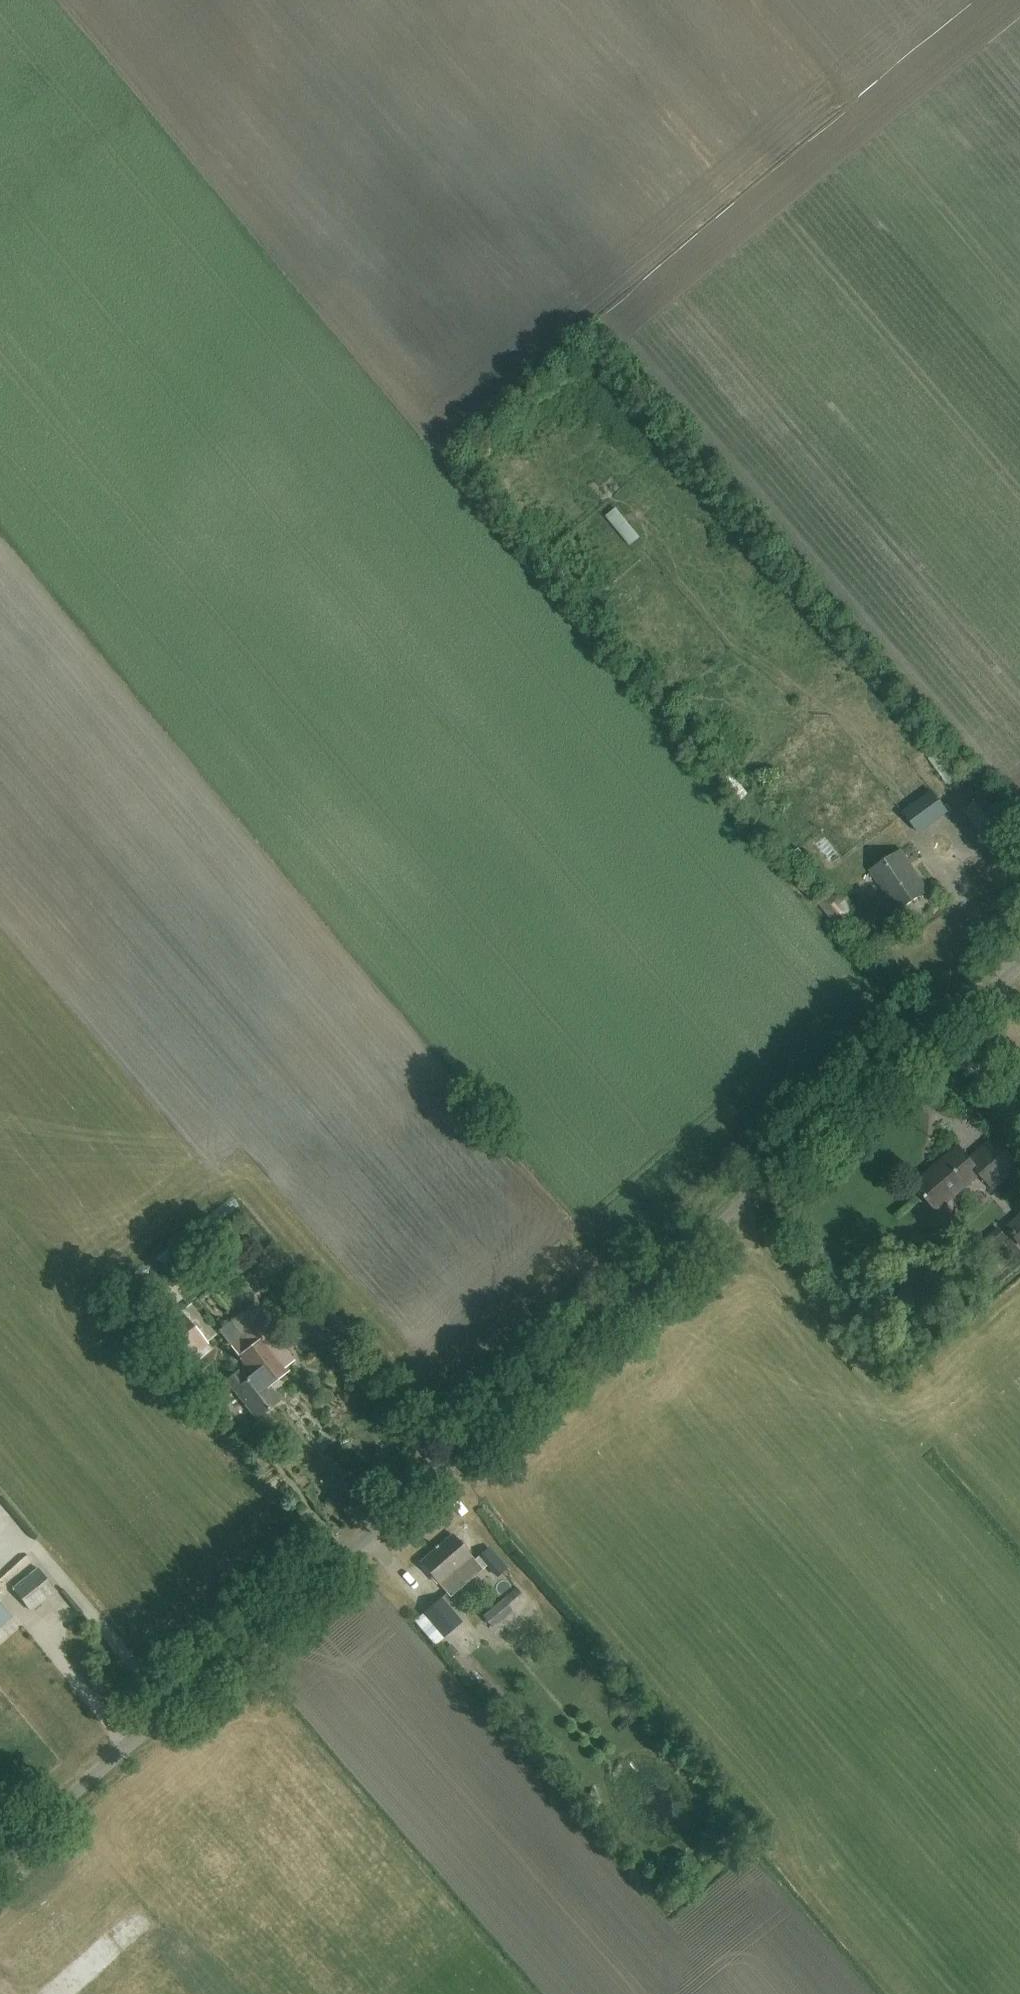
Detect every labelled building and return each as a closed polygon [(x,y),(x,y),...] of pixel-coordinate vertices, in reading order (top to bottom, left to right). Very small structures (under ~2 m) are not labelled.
[(947,809),(934,793),(905,814),(917,831),(947,809)] [(897,911),(928,891),(901,850),(902,850),(901,849),(869,870),(870,871),(897,911)] [(1018,1166),(1008,1154),(995,1138),(970,1159),(959,1146),(914,1183),(936,1209),(980,1172),(993,1187),(1018,1166)] [(1007,1228),(1019,1244),(1019,1218),(1007,1228)] [(993,1251),(1008,1238),(999,1228),(984,1241),(993,1251)] [(207,1343),(208,1342),(181,1311),(150,1338),(176,1369),(187,1360),(192,1367),(213,1349),(207,1343)] [(255,1372),(246,1379),(238,1369),(224,1380),(232,1390),(234,1389),(256,1418),(279,1400),(268,1385),(287,1371),(284,1368),(292,1361),(262,1323),(231,1347),(247,1368),(251,1365),(255,1372)] [(484,1560),(480,1555),(474,1560),(451,1534),(419,1562),(450,1597),(488,1564),(484,1560)] [(30,1609),(55,1589),(38,1567),(12,1587),(30,1609)] [(495,1622),(513,1608),(504,1597),(486,1611),(495,1622)] [(445,1638),(462,1622),(441,1598),(423,1614),(445,1638)] [(12,1615),(0,1602),(0,1625),(12,1615)] [(136,1910),(106,1938),(123,1956),(152,1928),(136,1910)] [(51,1993),(93,1993),(120,1968),(95,1942),(46,1989),(51,1993)]
